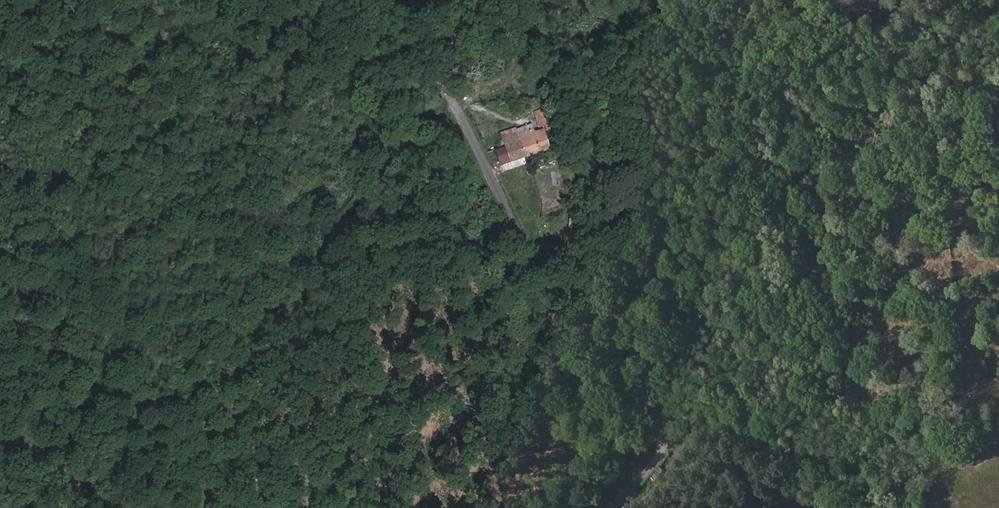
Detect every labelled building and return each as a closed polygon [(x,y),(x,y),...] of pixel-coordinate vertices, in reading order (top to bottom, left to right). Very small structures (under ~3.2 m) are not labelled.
[(529,108),(540,106),(539,97),(528,99),(529,108)] [(545,132),(554,130),(547,106),(531,112),(536,128),(543,126),(545,132)] [(532,128),(530,124),(515,129),(517,134),(532,128)] [(503,171),(524,164),(522,157),(525,156),(517,134),(515,129),(514,127),(499,132),(503,144),(495,148),(503,171)] [(525,156),(548,149),(542,130),(533,132),(532,128),(517,134),(525,156)]
